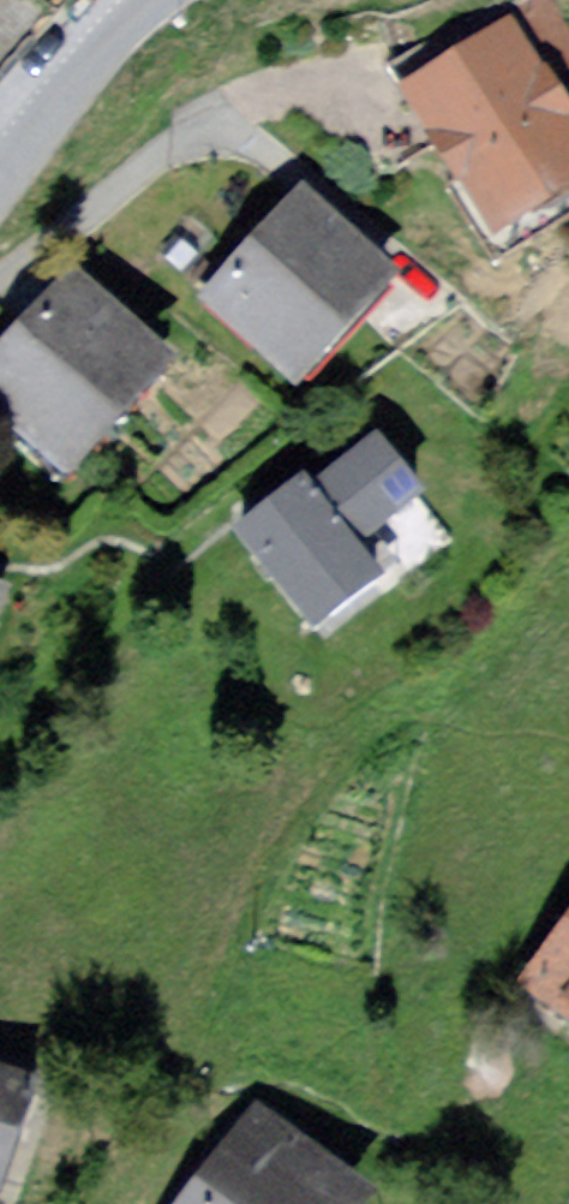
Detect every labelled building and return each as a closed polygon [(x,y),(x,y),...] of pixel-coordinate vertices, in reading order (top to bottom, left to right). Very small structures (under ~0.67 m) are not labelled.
[(24,0),(0,0),(0,59),(37,10),(24,0)] [(548,4),(433,83),(548,250),(568,236),(568,35),(548,4)] [(342,396),(438,276),(320,182),(224,301),(342,396)] [(215,366),(91,267),(0,382),(0,391),(119,486),(215,366)] [(464,494),(402,419),(265,531),(352,637),(426,576),(401,546),(464,494)] [(26,591),(0,580),(0,650),(26,591)] [(494,975),(568,1030),(568,873),(494,975)] [(0,1068),(0,1180),(50,1199),(87,1100),(0,1068)] [(221,1101),(146,1203),(320,1203),(335,1184),(221,1101)]
